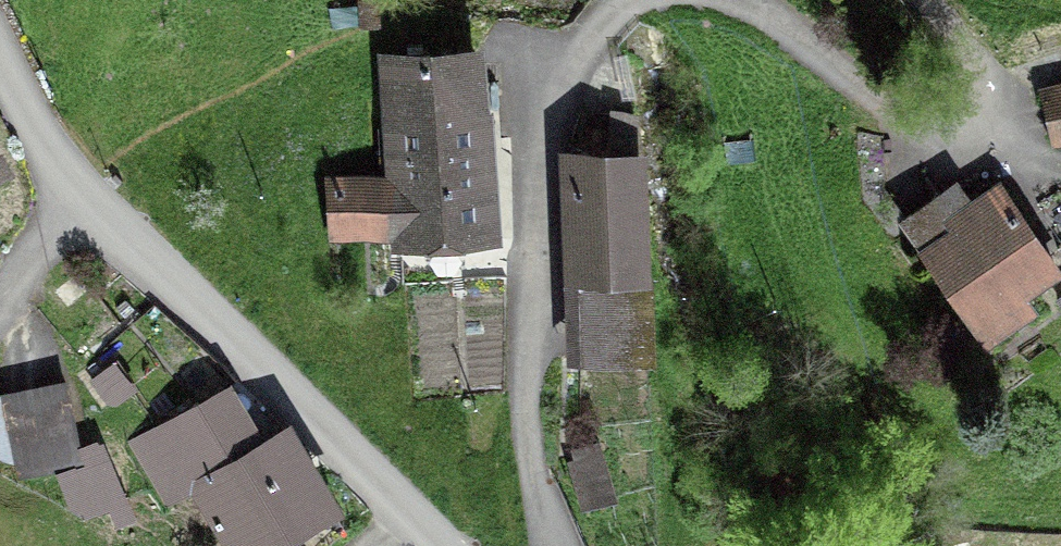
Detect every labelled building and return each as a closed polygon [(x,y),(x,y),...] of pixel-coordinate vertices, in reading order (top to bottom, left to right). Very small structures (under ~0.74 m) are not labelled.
[(396,179),(331,184),(334,228),(399,223),(400,234),(484,228),(471,53),(388,59),(396,179)] [(1056,136),(1060,135),(1060,85),(1046,88),(1056,136)] [(569,152),(578,356),(644,353),(635,149),(569,152)] [(939,192),(903,217),(986,338),(1025,312),(1011,291),(1053,262),(1000,185),(973,203),(968,196),(950,208),(939,192)] [(65,385),(2,397),(18,477),(81,465),(65,385)] [(235,545),(265,545),(328,507),(282,432),(243,456),(208,400),(131,447),(166,503),(197,484),(235,545)] [(579,505),(605,499),(594,455),(568,462),(579,505)]
